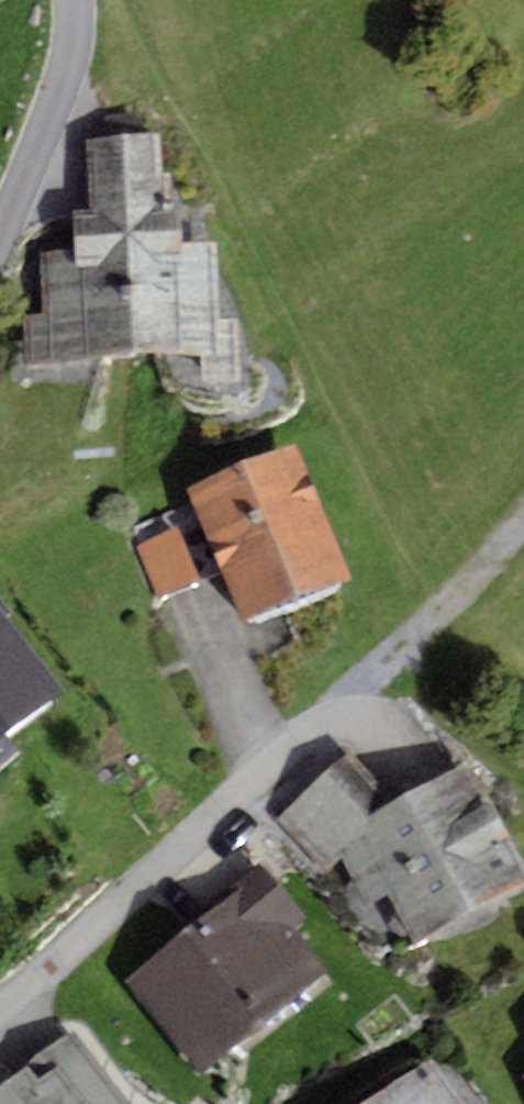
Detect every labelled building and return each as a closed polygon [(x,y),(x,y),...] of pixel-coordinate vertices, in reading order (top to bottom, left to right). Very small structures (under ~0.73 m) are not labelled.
[(122,135),(132,357),(204,354),(221,353),(220,320),(218,241),(184,242),(183,192),(171,193),(171,172),(163,172),(162,134),(122,135)] [(25,362),(132,357),(122,135),(88,137),(91,211),(73,212),(75,247),(38,249),(41,319),(23,319),(25,362)] [(236,319),(220,320),(221,353),(204,354),(206,387),(239,385),(236,319)] [(353,578),(296,445),(187,492),(243,624),(353,578)] [(210,569),(188,523),(135,548),(157,594),(210,569)] [(5,614),(9,612),(0,601),(0,717),(14,735),(67,693),(5,614)] [(8,740),(14,735),(0,717),(0,770),(20,755),(8,740)] [(374,815),(394,804),(353,754),(276,821),(325,870),(340,857),(374,815)] [(469,762),(394,804),(374,815),(340,857),(353,883),(343,889),(385,962),(523,888),(523,863),(469,762)] [(124,982),(203,1076),(327,973),(291,929),(305,917),(263,867),(124,982)] [(68,1032),(0,1089),(0,1103),(128,1103),(68,1032)] [(434,1055),(367,1103),(470,1103),(434,1055)]
